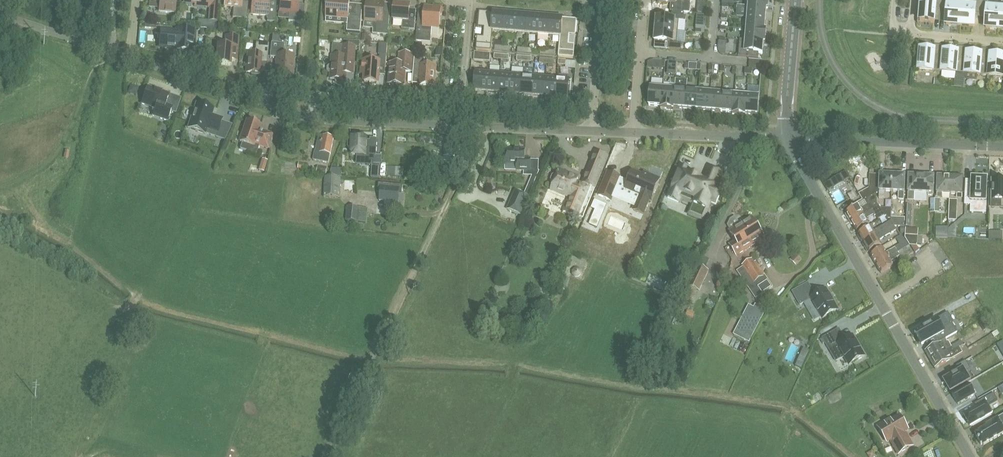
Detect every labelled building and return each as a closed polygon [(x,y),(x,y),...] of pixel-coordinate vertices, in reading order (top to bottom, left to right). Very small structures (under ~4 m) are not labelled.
[(176,0),(152,0),(152,1),(160,2),(159,12),(175,13),(176,0)] [(184,3),(205,4),(205,7),(210,7),(209,21),(217,21),(219,0),(184,0),(184,3)] [(224,7),(233,8),(233,18),(247,19),(248,3),(242,2),(242,0),(224,0),(224,7)] [(275,8),(269,8),(269,0),(252,0),(251,14),(267,16),(267,22),(275,22),(276,0),(275,8)] [(304,10),(298,9),(299,0),(281,0),(280,13),(289,14),(288,22),(302,23),(304,10)] [(362,15),(349,14),(350,0),(349,0),(349,1),(341,0),(327,0),(326,5),(326,7),(325,21),(326,21),(326,16),(348,18),(347,31),(360,32),(362,15)] [(768,8),(769,0),(745,0),(745,6),(768,8)] [(917,23),(920,24),(921,22),(934,23),(935,11),(941,11),(942,0),(931,0),(931,2),(922,2),(921,11),(920,11),(918,11),(918,15),(917,23)] [(941,11),(947,12),(946,24),(960,25),(961,5),(948,4),(949,0),(942,0),(941,11)] [(982,0),(978,0),(975,0),(974,6),(961,5),(960,25),(973,26),(974,14),(980,15),(982,0)] [(980,15),(987,15),(986,27),(999,28),(1001,8),(988,7),(988,1),(988,0),(982,0),(980,15)] [(388,36),(390,14),(383,14),(384,4),(367,2),(365,21),(377,22),(376,34),(388,36)] [(409,19),(410,10),(410,6),(403,5),(404,3),(397,3),(397,5),(395,4),(394,20),(403,21),(402,29),(415,30),(416,19),(409,19)] [(853,5),(852,16),(867,17),(868,7),(853,5)] [(425,7),(425,8),(424,18),(418,17),(416,41),(431,42),(432,28),(439,28),(440,15),(442,14),(442,8),(441,7),(434,6),(432,8),(425,7)] [(765,19),(766,8),(768,9),(768,8),(745,6),(744,17),(765,19)] [(489,12),(479,11),(478,27),(484,28),(483,37),(477,36),(476,50),(491,51),(493,31),(492,31),(494,12),(490,12),(490,11),(489,11),(489,12)] [(656,18),(655,30),(678,32),(684,32),(685,21),(684,21),(684,15),(684,12),(672,11),(671,19),(656,18)] [(492,31),(493,31),(504,32),(505,13),(494,12),(492,31)] [(504,32),(515,33),(517,14),(506,14),(506,13),(505,13),(504,32)] [(517,14),(515,33),(527,33),(528,15),(517,14)] [(528,15),(527,33),(538,34),(539,16),(528,15)] [(549,35),(551,16),(550,17),(539,16),(538,34),(549,35)] [(561,36),(562,18),(551,17),(551,16),(549,35),(560,36),(561,36)] [(747,29),(766,31),(766,30),(764,30),(765,19),(744,17),(744,18),(748,18),(747,29)] [(566,19),(562,18),(561,36),(560,36),(558,57),(574,58),(575,45),(574,45),(569,44),(569,35),(576,36),(577,19),(567,19),(567,18),(566,19)] [(746,40),(765,42),(766,31),(747,29),(746,40)] [(175,51),(177,51),(193,52),(195,31),(177,30),(177,32),(161,31),(160,47),(175,48),(175,51)] [(655,30),(654,41),(655,41),(669,43),(669,49),(681,50),(682,43),(685,44),(685,32),(684,32),(678,32),(655,30)] [(236,60),(237,51),(238,37),(226,36),(225,46),(218,46),(217,64),(230,66),(230,60),(236,60)] [(746,40),(745,52),(762,54),(763,42),(765,43),(765,42),(746,40)] [(261,63),(267,64),(269,44),(256,43),(255,54),(248,53),(246,73),(251,73),(251,75),(258,75),(258,74),(260,74),(261,63)] [(292,76),(292,69),(294,69),(294,63),(293,62),(293,56),(285,55),(283,53),(284,44),(271,43),(270,57),(277,58),(276,75),(292,76)] [(375,43),(374,54),(383,54),(383,43),(375,43)] [(353,74),(353,71),(355,47),(344,46),(345,47),(344,57),(332,56),(331,66),(329,66),(328,67),(327,71),(329,73),(331,73),(330,79),(346,80),(346,73),(353,74)] [(918,70),(942,72),(944,51),(943,56),(934,55),(934,51),(920,50),(918,70)] [(958,53),(944,51),(942,72),(965,74),(967,54),(967,58),(957,57),(958,53)] [(491,54),(474,52),(473,60),(490,62),(491,54)] [(391,64),(389,84),(404,85),(405,71),(411,72),(413,55),(400,54),(399,64),(391,64)] [(981,55),(967,54),(965,74),(989,76),(991,55),(990,55),(990,60),(981,59),(981,55)] [(378,83),(379,75),(380,67),(385,67),(387,56),(380,55),(380,58),(371,57),(371,62),(362,61),(361,74),(365,74),(364,82),(370,83),(370,85),(377,86),(377,83),(378,83)] [(989,76),(1002,77),(1002,57),(991,55),(989,76)] [(420,77),(419,84),(419,85),(434,87),(435,81),(437,79),(437,75),(435,73),(436,67),(430,66),(430,64),(429,63),(425,63),(425,58),(415,58),(413,75),(418,75),(420,77)] [(668,61),(667,74),(676,75),(676,69),(677,63),(677,62),(668,61)] [(484,92),(487,92),(489,72),(488,74),(477,73),(475,73),(475,72),(474,72),(473,88),(473,87),(476,88),(475,91),(484,92)] [(500,73),(489,72),(487,92),(498,93),(498,94),(499,94),(500,73)] [(510,94),(512,74),(500,73),(499,94),(499,93),(510,94)] [(521,96),(523,75),(512,74),(510,94),(521,95),(521,96)] [(533,96),(534,76),(523,75),(521,96),(522,96),(522,95),(533,96)] [(546,77),(534,76),(533,96),(544,97),(544,98),(546,77)] [(544,97),(555,98),(557,77),(546,77),(544,98),(544,97)] [(558,77),(557,77),(555,98),(567,99),(567,95),(570,95),(570,96),(571,96),(572,80),(571,80),(571,81),(557,80),(558,77)] [(663,85),(651,84),(649,106),(661,107),(661,108),(663,85)] [(663,85),(661,108),(673,109),(675,86),(674,90),(663,89),(663,85)] [(675,86),(673,109),(674,108),(685,109),(687,87),(675,86)] [(166,105),(169,96),(169,94),(147,87),(142,104),(155,109),(153,116),(160,119),(167,121),(172,107),(166,105)] [(687,87),(685,109),(697,110),(699,88),(687,87)] [(699,88),(697,110),(709,111),(711,89),(699,88)] [(711,89),(709,111),(721,112),(723,90),(722,90),(722,94),(711,93),(711,89)] [(723,90),(721,112),(733,113),(732,114),(733,114),(735,91),(723,90)] [(735,91),(733,114),(745,115),(747,92),(735,91)] [(745,115),(745,114),(757,115),(759,94),(747,92),(745,115)] [(218,133),(222,121),(222,119),(215,117),(215,118),(211,116),(211,115),(213,109),(196,103),(188,128),(205,134),(207,129),(218,133)] [(254,144),(259,146),(267,148),(272,135),(262,131),(262,132),(259,131),(261,125),(247,120),(240,142),(253,147),(254,144)] [(348,137),(348,148),(352,148),(352,155),(357,155),(357,158),(367,159),(367,166),(372,167),(371,179),(379,179),(380,165),(381,165),(382,156),(376,156),(377,139),(370,139),(370,141),(366,141),(366,138),(361,138),(361,137),(360,137),(360,135),(355,134),(355,137),(353,136),(353,137),(348,137)] [(319,135),(317,143),(314,160),(329,163),(334,138),(319,135)] [(502,156),(502,160),(504,162),(506,162),(506,163),(517,164),(517,170),(524,171),(530,171),(531,160),(531,159),(525,159),(525,150),(514,150),(514,149),(508,148),(508,150),(506,150),(506,155),(504,155),(502,156)] [(563,212),(582,220),(608,157),(596,152),(583,183),(584,184),(583,187),(576,185),(578,179),(576,178),(576,177),(572,175),(570,176),(569,175),(569,174),(559,170),(557,176),(554,175),(552,175),(550,180),(551,182),(554,183),(551,190),(552,189),(570,196),(563,212)] [(267,161),(262,159),(258,170),(264,172),(267,161)] [(439,168),(433,166),(428,165),(425,175),(436,178),(439,168)] [(317,173),(326,175),(327,170),(328,168),(318,166),(317,173)] [(404,168),(396,167),(395,176),(403,176),(404,168)] [(722,190),(717,187),(719,182),(723,174),(708,168),(703,181),(688,174),(689,171),(680,167),(667,198),(678,202),(680,199),(694,205),(706,210),(708,206),(709,202),(716,204),(722,190)] [(416,171),(409,170),(407,177),(417,179),(418,175),(415,174),(416,171)] [(608,172),(599,195),(611,201),(613,194),(620,179),(620,177),(608,172)] [(632,172),(628,183),(620,179),(613,194),(636,204),(634,210),(643,214),(649,200),(651,200),(659,179),(648,175),(647,178),(632,172)] [(846,172),(840,175),(844,181),(850,178),(846,172)] [(893,175),(891,175),(892,174),(886,174),(886,175),(880,175),(878,175),(878,186),(880,186),(879,199),(886,199),(886,192),(892,192),(893,175)] [(893,175),(892,192),(898,192),(898,200),(904,201),(905,186),(905,176),(899,176),(899,174),(893,174),(893,175)] [(914,194),(921,194),(922,177),(920,177),(919,175),(916,175),(915,176),(909,176),(908,201),(914,201),(914,194)] [(922,177),(921,194),(928,194),(928,196),(934,196),(934,194),(934,184),(934,177),(933,177),(928,177),(927,176),(924,175),(922,177)] [(944,178),(939,177),(938,177),(937,187),(937,194),(950,195),(950,178),(950,177),(944,176),(944,178)] [(341,178),(340,178),(331,177),(325,177),(324,197),(340,198),(341,178)] [(953,177),(951,178),(950,178),(950,195),(962,195),(963,178),(957,178),(956,177),(953,177)] [(992,201),(1001,201),(1001,208),(1002,208),(1002,179),(1002,177),(995,177),(995,179),(992,179),(992,201)] [(965,193),(965,205),(971,205),(971,211),(971,212),(972,212),(984,213),(986,213),(986,212),(986,203),(987,179),(972,178),(971,181),(971,193),(965,193)] [(833,188),(830,181),(824,184),(828,191),(833,188)] [(403,186),(378,183),(377,193),(380,193),(379,201),(385,202),(384,208),(397,210),(398,203),(399,194),(402,195),(403,186)] [(879,206),(877,203),(878,186),(873,186),(859,193),(863,201),(858,204),(859,206),(846,213),(847,215),(846,216),(848,220),(849,219),(851,222),(879,206)] [(522,217),(530,197),(528,197),(524,195),(515,191),(507,210),(522,217)] [(597,228),(607,205),(595,200),(591,208),(595,210),(589,225),(597,228)] [(957,200),(949,200),(948,220),(957,220),(957,200)] [(358,208),(347,206),(345,221),(357,222),(358,208)] [(856,231),(868,224),(866,220),(875,215),(878,220),(886,216),(881,208),(880,206),(879,206),(851,222),(856,231)] [(881,208),(886,216),(888,219),(891,219),(891,217),(891,208),(881,208)] [(730,219),(727,226),(731,231),(729,232),(736,242),(758,228),(760,227),(757,221),(755,221),(754,222),(752,218),(742,224),(741,222),(739,223),(735,216),(730,219)] [(891,222),(894,226),(904,227),(905,218),(891,217),(891,219),(891,222)] [(871,227),(863,232),(859,235),(859,236),(858,236),(860,240),(861,239),(864,244),(876,236),(894,226),(891,222),(873,231),(871,227)] [(947,238),(956,239),(956,227),(954,224),(947,230),(947,238)] [(894,226),(876,236),(864,244),(869,252),(881,245),(879,241),(892,233),(897,230),(894,226)] [(736,242),(730,246),(736,256),(764,238),(762,234),(763,233),(763,232),(760,227),(758,228),(736,242)] [(989,232),(989,240),(994,240),(1002,240),(1002,232),(994,232),(989,232)] [(917,246),(918,236),(905,235),(905,238),(909,246),(917,246)] [(909,246),(906,242),(900,245),(896,247),(898,252),(909,246)] [(901,260),(903,263),(911,256),(911,255),(913,254),(910,248),(909,246),(898,252),(901,257),(900,258),(902,260),(901,260)] [(883,248),(876,253),(871,256),(876,265),(898,252),(895,248),(886,253),(883,248)] [(900,257),(898,252),(876,265),(881,274),(894,266),(891,262),(900,257)] [(752,259),(742,266),(743,267),(754,284),(750,286),(748,287),(757,300),(774,288),(766,276),(764,273),(756,261),(755,262),(752,259)] [(698,266),(689,286),(697,290),(699,291),(708,271),(708,270),(699,266),(698,266)] [(677,298),(680,300),(689,279),(686,278),(677,298)] [(808,283),(792,292),(800,305),(811,299),(823,319),(838,311),(826,290),(815,296),(808,283)] [(743,315),(733,335),(749,343),(761,319),(765,310),(755,305),(754,308),(749,318),(743,315)] [(695,314),(688,311),(686,316),(693,319),(695,314)] [(916,335),(914,336),(919,344),(920,343),(921,345),(926,343),(937,337),(940,342),(957,333),(952,324),(953,323),(948,313),(937,319),(937,320),(934,322),(933,320),(927,324),(928,325),(915,333),(916,335)] [(982,331),(984,331),(991,327),(987,319),(978,324),(982,331)] [(838,345),(845,357),(849,365),(864,357),(852,336),(846,340),(842,342),(836,331),(822,338),(829,350),(838,345)] [(926,352),(930,361),(962,343),(961,341),(952,347),(949,342),(948,343),(947,341),(926,352)] [(935,369),(943,364),(963,353),(960,348),(964,346),(962,343),(930,361),(935,369)] [(803,348),(795,366),(802,369),(810,351),(803,348)] [(950,392),(971,380),(967,372),(970,369),(966,361),(956,366),(959,372),(944,380),(950,392)] [(969,384),(952,394),(958,405),(964,401),(968,399),(975,395),(969,384)] [(976,408),(963,415),(970,426),(993,413),(988,405),(997,400),(993,394),(974,405),(976,408)] [(1002,423),(1002,415),(986,424),(987,427),(976,433),(977,434),(975,435),(981,445),(983,444),(983,446),(1002,434),(1002,427),(1001,424),(1002,423)] [(900,416),(891,421),(890,420),(878,427),(887,442),(891,440),(899,454),(912,446),(904,432),(908,430),(900,416)]
